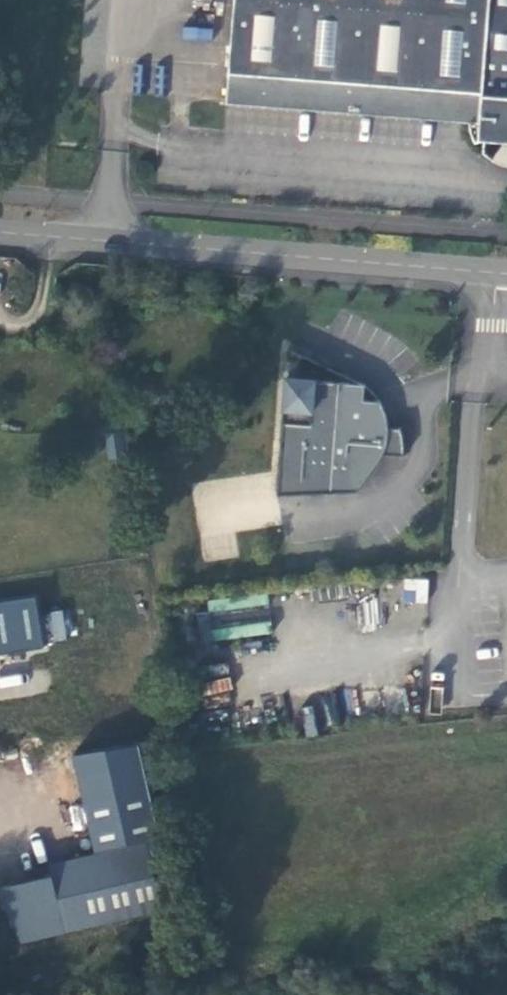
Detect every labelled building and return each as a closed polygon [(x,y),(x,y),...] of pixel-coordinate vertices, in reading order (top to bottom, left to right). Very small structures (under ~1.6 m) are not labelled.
[(227,99),(456,116),(478,118),(479,137),(506,139),(506,0),(234,0),(227,99)] [(211,39),(211,28),(185,27),(185,38),(211,39)] [(364,386),(285,380),(276,497),(356,494),(367,479),(377,465),(381,460),(382,456),(402,457),(402,459),(403,459),(403,457),(403,449),(402,441),(402,436),(399,428),(398,429),(399,430),(388,429),(387,421),(386,419),(384,414),(383,409),(379,402),(363,401),(364,386)] [(402,578),(401,602),(428,603),(428,579),(402,578)] [(0,602),(0,656),(45,649),(36,597),(0,602)] [(356,602),(364,630),(383,624),(375,597),(356,602)] [(199,606),(201,638),(270,635),(268,603),(199,606)] [(46,613),(54,642),(68,639),(61,610),(46,613)] [(204,697),(233,692),(230,677),(201,682),(204,697)] [(137,743),(73,755),(94,855),(50,864),(52,878),(0,888),(0,914),(8,948),(175,914),(137,743)]
